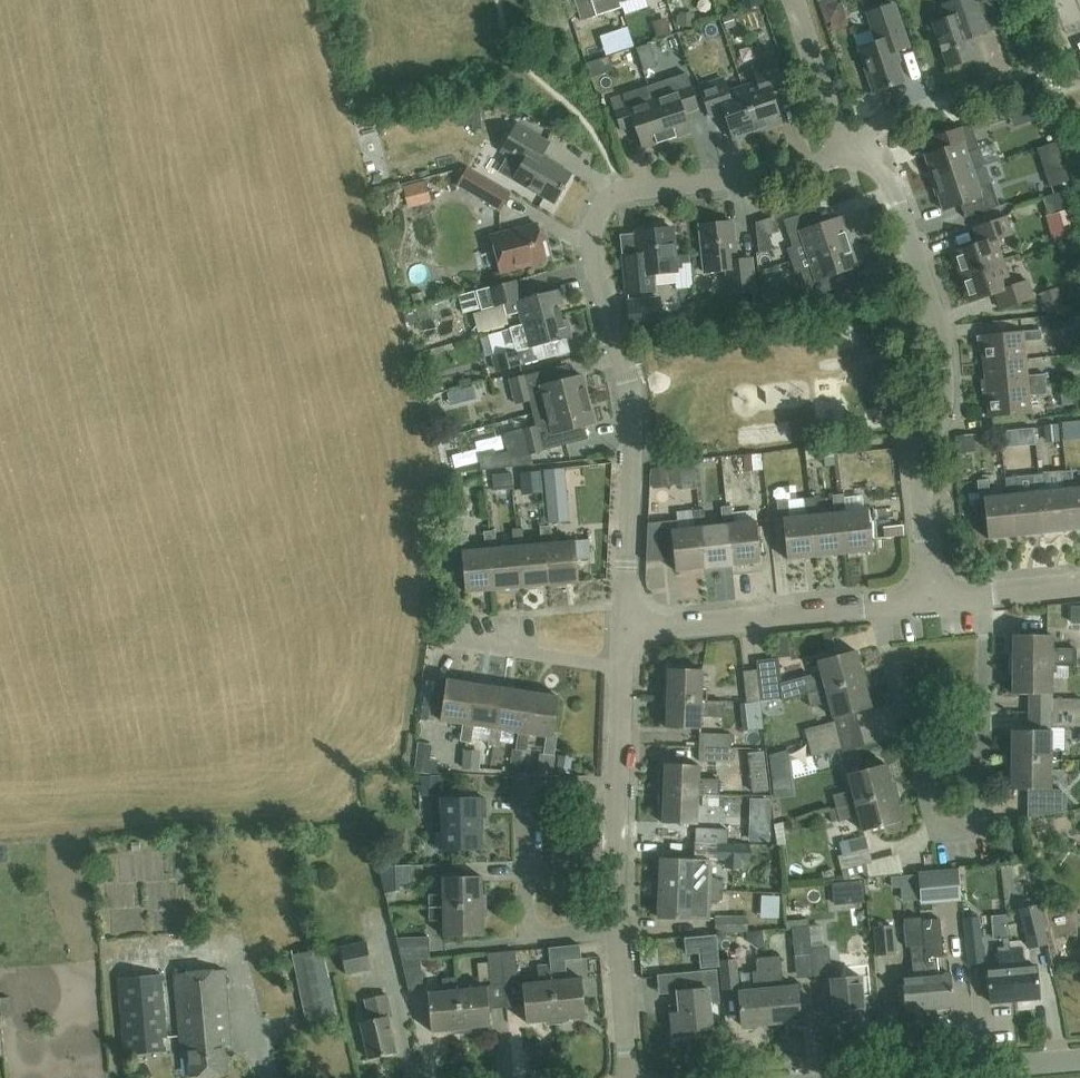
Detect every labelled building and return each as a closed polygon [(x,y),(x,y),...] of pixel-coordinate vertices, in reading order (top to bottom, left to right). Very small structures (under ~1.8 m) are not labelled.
[(581,21),(609,11),(605,0),(575,0),(581,21)] [(746,9),(764,3),(763,0),(743,0),(746,9)] [(933,23),(947,68),(975,59),(968,39),(986,34),(975,0),(957,0),(943,4),(947,18),(933,23)] [(908,47),(898,17),(901,17),(896,2),(866,12),(871,26),(876,42),(858,48),(873,93),(903,83),(893,52),(908,47)] [(618,39),(634,37),(630,7),(614,9),(618,39)] [(677,15),(676,26),(694,27),(695,13),(680,12),(680,15),(677,15)] [(726,29),(737,26),(732,13),(721,17),(726,29)] [(667,17),(652,21),(657,38),(672,34),(667,17)] [(652,43),(637,48),(642,62),(657,58),(652,43)] [(742,87),(757,130),(782,123),(773,96),(786,92),(776,61),(752,68),(757,82),(742,87)] [(652,97),(667,140),(691,131),(685,113),(698,108),(687,73),(661,81),(665,93),(652,97)] [(757,130),(742,87),(726,92),(721,78),(699,85),(710,116),(723,112),(732,138),(757,130)] [(667,140),(652,97),(639,101),(635,90),(610,98),(620,129),(634,125),(642,148),(667,140)] [(1008,111),(1014,128),(1044,117),(1038,100),(1008,111)] [(522,163),(512,179),(554,203),(571,172),(541,155),(549,141),(517,123),(501,151),(522,163)] [(933,182),(984,164),(978,148),(970,123),(939,134),(943,148),(924,155),(933,182)] [(984,164),(933,182),(942,211),(960,204),(965,218),(998,206),(990,181),(984,164)] [(468,169),(459,184),(501,208),(509,193),(468,169)] [(412,208),(436,201),(432,186),(408,193),(412,208)] [(1063,191),(1043,198),(1049,213),(1055,211),(1069,206),(1063,191)] [(810,211),(784,219),(792,246),(804,242),(808,255),(848,242),(841,217),(820,224),(816,209),(810,211)] [(960,277),(1003,262),(995,238),(1011,233),(1006,216),(972,227),(976,242),(951,250),(960,277)] [(768,221),(755,226),(759,239),(772,234),(768,221)] [(536,223),(490,235),(500,272),(545,260),(536,223)] [(752,259),(735,261),(731,223),(699,226),(704,273),(727,271),(729,294),(755,291),(752,259)] [(672,228),(637,232),(639,256),(625,257),(628,294),(654,291),(652,275),(676,273),(672,228)] [(808,255),(791,260),(795,274),(802,272),(809,297),(840,287),(836,273),(856,267),(848,242),(808,255)] [(1003,262),(960,277),(969,304),(995,295),(999,306),(1032,296),(1026,279),(1010,284),(1003,262)] [(522,323),(560,313),(559,308),(563,307),(558,289),(519,299),(514,280),(476,290),(481,310),(503,304),(505,316),(519,312),(522,323)] [(1046,315),(1064,308),(1058,287),(1039,293),(1046,315)] [(476,290),(459,294),(463,314),(481,310),(476,290)] [(777,290),(762,291),(764,315),(780,313),(777,290)] [(806,303),(811,318),(841,308),(836,293),(806,303)] [(629,302),(632,328),(663,325),(661,299),(629,302)] [(522,324),(508,328),(509,330),(502,332),(507,353),(493,357),(497,372),(548,358),(544,344),(571,337),(567,318),(562,320),(560,313),(522,323),(522,324)] [(1041,330),(1023,331),(975,334),(976,345),(982,345),(983,362),(1025,358),(1024,341),(1042,339),(1041,330)] [(1025,358),(983,362),(985,379),(980,379),(981,390),(1046,384),(1045,373),(1026,375),(1025,358)] [(523,376),(509,379),(515,406),(530,402),(533,414),(588,399),(582,374),(552,382),(548,369),(523,376)] [(442,378),(430,381),(433,394),(445,391),(442,378)] [(1029,413),(1028,395),(1047,393),(1046,384),(981,390),(981,400),(986,399),(988,416),(1029,413)] [(473,385),(460,389),(464,403),(477,399),(473,385)] [(536,426),(523,430),(530,455),(543,451),(543,450),(568,443),(565,430),(594,422),(588,399),(533,414),(536,426)] [(1062,423),(1064,440),(1079,439),(1079,421),(1062,423)] [(1058,424),(1044,425),(1046,442),(1060,441),(1058,424)] [(1034,428),(1013,430),(1015,452),(1036,450),(1034,428)] [(1009,431),(1000,432),(1002,444),(1010,443),(1009,431)] [(974,434),(955,436),(957,454),(976,452),(974,434)] [(832,444),(805,447),(807,459),(824,457),(834,457),(833,444),(832,444)] [(761,453),(744,454),(745,471),(763,469),(761,453)] [(834,457),(824,457),(825,464),(825,466),(835,465),(834,457)] [(694,463),(680,465),(682,485),(696,483),(694,463)] [(666,467),(651,469),(653,489),(669,487),(666,467)] [(541,470),(520,473),(522,495),(544,492),(541,470)] [(1071,528),(1079,527),(1079,485),(1073,486),(1071,470),(1061,471),(1062,487),(1067,487),(1071,528)] [(494,490),(513,488),(512,472),(492,474),(494,490)] [(1040,490),(1043,531),(1071,528),(1067,487),(1062,487),(1045,489),(1043,473),(1032,474),(1033,491),(1040,490)] [(1012,493),(1015,534),(1043,531),(1040,490),(1033,491),(1016,493),(1015,475),(1003,476),(1005,493),(1012,493)] [(1012,493),(1005,493),(989,495),(987,477),(976,479),(978,499),(983,498),(987,537),(1015,534),(1012,493)] [(838,511),(843,553),(871,549),(867,508),(845,511),(843,494),(831,495),(833,512),(838,511)] [(728,524),(732,565),(761,562),(756,520),(734,523),(732,506),(735,505),(734,496),(726,497),(727,506),(721,507),(723,524),(728,524)] [(810,515),(815,556),(843,553),(838,511),(833,512),(817,514),(815,496),(804,498),(806,515),(810,515)] [(545,503),(543,503),(545,526),(567,524),(565,502),(563,502),(562,497),(544,498),(545,503)] [(815,556),(810,515),(806,515),(789,517),(787,500),(776,501),(778,521),(783,520),(787,559),(815,556)] [(700,527),(704,568),(732,565),(728,524),(723,524),(706,526),(705,509),(693,510),(695,527),(700,527)] [(704,568),(700,527),(695,527),(678,529),(677,520),(648,523),(646,562),(674,559),(675,571),(704,568)] [(904,525),(883,527),(884,538),(905,536),(904,525)] [(547,544),(550,585),(579,582),(576,541),(553,544),(551,526),(540,527),(542,545),(547,544)] [(519,547),(522,587),(550,585),(547,544),(542,545),(525,546),(524,529),(513,530),(514,548),(519,547)] [(491,550),(494,590),(522,587),(519,547),(514,548),(497,549),(496,532),(485,533),(486,550),(491,550)] [(491,550),(486,550),(469,552),(468,534),(457,535),(458,555),(463,554),(466,593),(494,590),(491,550)] [(830,630),(823,632),(828,650),(835,649),(830,630)] [(1077,649),(1053,648),(1053,634),(1014,634),(1014,663),(1053,664),(1076,665),(1077,649)] [(808,695),(863,679),(856,650),(818,659),(823,675),(811,678),(810,674),(782,682),(784,699),(807,693),(808,695)] [(758,670),(761,700),(784,698),(779,658),(757,661),(758,669),(758,670)] [(1053,694),(1053,664),(1014,663),(1014,694),(1053,694)] [(668,698),(707,700),(707,689),(702,689),(702,669),(669,668),(668,698)] [(761,700),(758,670),(744,671),(747,702),(761,700)] [(468,724),(475,684),(447,679),(440,720),(463,724),(461,741),(465,742),(471,743),(474,725),(468,724)] [(863,679),(808,695),(810,706),(830,701),(834,717),(871,707),(863,679)] [(496,728),(503,688),(475,684),(468,724),(474,725),(491,728),(488,745),(500,747),(503,729),(496,728)] [(524,733),(530,692),(503,688),(496,728),(503,729),(519,732),(516,749),(522,750),(527,751),(529,734),(524,733)] [(524,733),(529,734),(547,737),(544,754),(555,755),(558,736),(552,735),(558,697),(530,692),(524,733)] [(435,721),(439,695),(424,693),(421,719),(435,721)] [(1079,711),(1079,698),(1053,697),(1053,711),(1079,711)] [(707,711),(707,706),(707,700),(668,698),(667,729),(700,730),(701,716),(701,711),(707,711)] [(701,711),(701,716),(717,716),(717,707),(707,706),(707,711),(701,711)] [(1053,711),(1052,726),(1079,726),(1079,711),(1053,711)] [(808,743),(839,735),(835,721),(805,729),(808,743)] [(1012,729),(1012,758),(1052,759),(1063,759),(1063,751),(1052,751),(1052,729),(1012,729)] [(699,746),(739,748),(739,734),(700,732),(699,746)] [(839,735),(808,743),(812,756),(842,748),(839,735)] [(471,743),(465,742),(462,768),(479,771),(482,751),(470,750),(471,743)] [(767,749),(739,748),(699,746),(698,760),(738,762),(738,760),(745,760),(745,754),(757,754),(757,758),(768,758),(767,749)] [(513,749),(511,763),(520,764),(522,750),(516,749),(513,748),(513,749)] [(558,755),(556,771),(570,773),(573,757),(558,755)] [(417,758),(415,772),(428,774),(430,760),(417,758)] [(865,765),(866,769),(848,774),(852,790),(833,795),(836,808),(894,792),(886,763),(883,764),(882,760),(878,758),(867,761),(865,765)] [(1012,758),(1012,788),(1028,788),(1028,818),(1067,811),(1067,795),(1061,788),(1051,788),(1051,769),(1063,770),(1063,759),(1052,759),(1012,758)] [(664,793),(704,795),(719,796),(720,779),(698,778),(698,765),(665,764),(665,768),(660,768),(659,782),(665,782),(664,793)] [(749,765),(749,776),(770,776),(771,766),(749,765)] [(440,775),(421,776),(421,795),(441,795),(440,775)] [(840,820),(859,815),(863,831),(902,821),(894,792),(836,808),(840,820)] [(704,795),(664,793),(663,823),(697,824),(697,806),(703,806),(704,795)] [(479,796),(438,797),(440,850),(481,848),(480,816),(483,816),(482,797),(479,797),(479,796)] [(784,824),(775,825),(777,846),(786,845),(784,824)] [(696,829),(696,842),(719,843),(739,843),(740,830),(696,829)] [(694,842),(693,859),(696,859),(711,860),(718,860),(719,844),(719,843),(696,842),(694,842)] [(719,844),(718,860),(749,861),(750,845),(719,844)] [(844,880),(904,873),(898,854),(872,860),(868,847),(838,856),(844,880)] [(660,888),(723,890),(723,881),(710,875),(711,860),(696,859),(693,859),(661,858),(660,888)] [(411,865),(378,867),(385,894),(400,891),(400,884),(412,883),(411,865)] [(822,872),(824,883),(836,880),(833,869),(822,872)] [(918,872),(921,905),(961,901),(958,869),(918,872)] [(442,893),(429,894),(429,906),(443,906),(482,905),(481,875),(442,877),(442,893)] [(723,890),(660,888),(659,918),(708,920),(709,905),(722,899),(723,890)] [(1039,904),(1020,909),(1030,948),(1048,944),(1039,904)] [(443,906),(429,906),(429,921),(444,920),(444,936),(484,934),(482,905),(443,906)] [(922,913),(909,911),(907,927),(919,929),(922,913)] [(748,932),(748,930),(761,930),(761,917),(748,918),(748,915),(715,916),(715,933),(748,932)] [(980,916),(963,918),(968,965),(985,963),(980,916)] [(894,924),(874,926),(876,957),(896,955),(894,924)] [(925,953),(930,1007),(953,1005),(951,973),(938,974),(937,963),(943,962),(940,924),(922,925),(925,953)] [(811,948),(809,926),(792,928),(795,954),(811,953),(811,948)] [(716,935),(684,938),(686,954),(718,951),(716,935)] [(429,937),(397,938),(402,961),(420,960),(430,959),(429,937)] [(1004,950),(998,951),(1000,969),(988,970),(991,1002),(1015,1000),(1011,950),(1010,950),(1009,938),(1003,939),(1004,950)] [(347,975),(373,969),(366,940),(341,946),(347,975)] [(667,946),(672,966),(685,962),(680,942),(667,946)] [(550,961),(581,958),(580,944),(548,947),(550,961)] [(930,1007),(925,953),(924,953),(924,947),(923,945),(911,946),(913,958),(914,976),(902,977),(905,1009),(930,1007)] [(811,948),(811,953),(812,953),(814,976),(832,974),(829,946),(811,948)] [(1011,950),(1015,1000),(1040,997),(1036,966),(1024,967),(1022,949),(1011,950)] [(501,951),(504,982),(519,981),(515,950),(501,951)] [(504,982),(501,951),(487,953),(490,984),(504,982)] [(308,1027),(337,1020),(323,953),(294,959),(308,1027)] [(720,964),(719,964),(722,991),(739,987),(737,958),(732,959),(732,954),(719,955),(720,964)] [(780,955),(764,957),(771,1023),(801,1020),(798,985),(783,987),(780,955)] [(752,971),(754,989),(738,991),(741,1025),(771,1023),(764,957),(756,957),(757,971),(752,971)] [(420,960),(402,961),(409,991),(424,990),(420,960)] [(556,1019),(552,980),(551,965),(538,966),(539,981),(522,983),(526,1022),(556,1019)] [(225,968),(174,973),(181,1047),(189,1047),(191,1073),(227,1070),(225,1044),(232,1044),(225,968)] [(687,990),(678,990),(680,1012),(671,1013),(674,1037),(693,1035),(693,1030),(712,1028),(709,988),(714,987),(713,972),(685,975),(687,990)] [(163,1037),(168,1037),(162,974),(118,978),(125,1054),(164,1050),(163,1037)] [(861,975),(830,979),(834,1016),(835,1016),(839,1019),(848,1019),(851,1015),(865,1013),(861,975)] [(552,980),(556,1019),(585,1016),(581,977),(552,980)] [(457,986),(457,978),(442,979),(443,988),(446,988),(446,990),(427,992),(431,1031),(461,1028),(457,986)] [(457,986),(461,1028),(491,1025),(487,986),(469,988),(469,985),(457,986)] [(391,1014),(386,992),(365,997),(370,1018),(360,1020),(369,1057),(396,1051),(387,1015),(391,1014)] [(10,997),(0,998),(2,1017),(12,1016),(10,997)]
